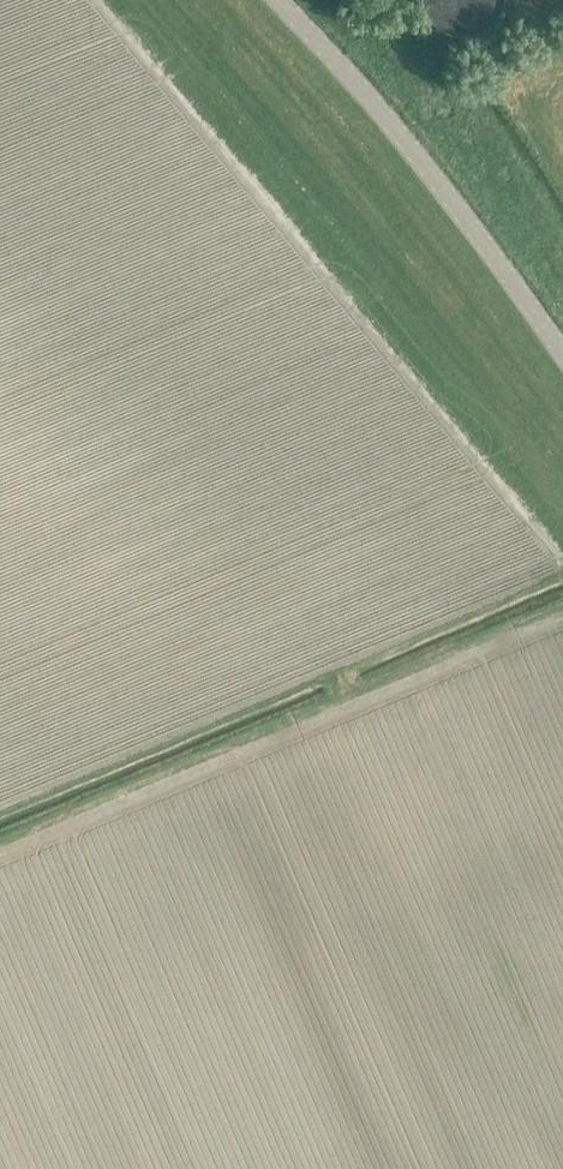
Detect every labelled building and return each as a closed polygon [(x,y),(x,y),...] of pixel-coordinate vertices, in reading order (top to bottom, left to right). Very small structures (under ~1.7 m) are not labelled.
[(423,1),(424,5),(426,8),(427,11),(429,14),(431,17),(434,20),(436,22),(439,24),(442,26),(445,28),(449,29),(452,30),(456,31),(459,32),(463,32),(466,32),(470,31),(473,30),(477,29),(480,28),(483,26),(486,24),(489,22),(492,20),(494,17),(496,14),(498,11),(500,8),(501,5),(502,1),(503,0),(423,0),(423,1)]
